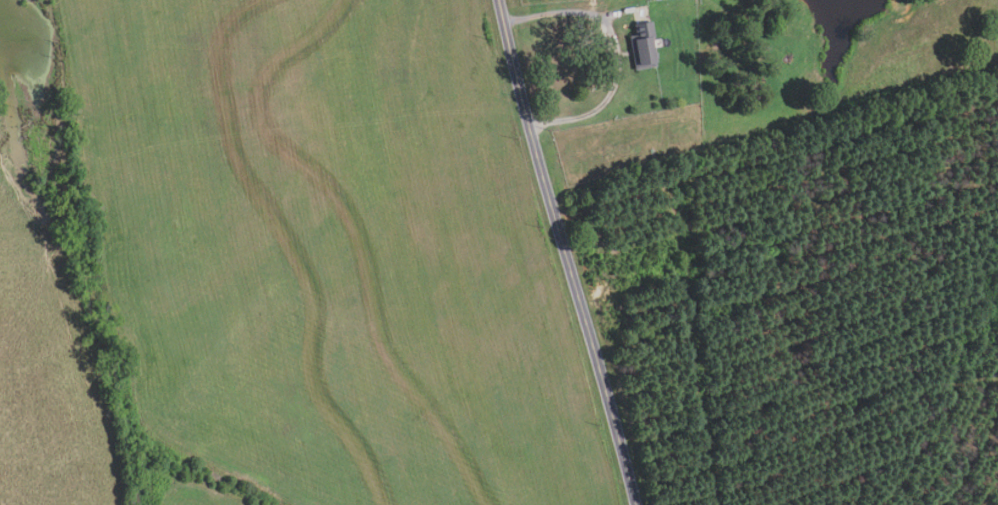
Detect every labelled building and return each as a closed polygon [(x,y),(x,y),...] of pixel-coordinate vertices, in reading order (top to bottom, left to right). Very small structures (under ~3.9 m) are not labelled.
[(635,70),(630,36),(635,35),(635,39),(639,38),(638,31),(635,32),(634,24),(653,21),(655,38),(652,38),(657,66),(635,70)]
